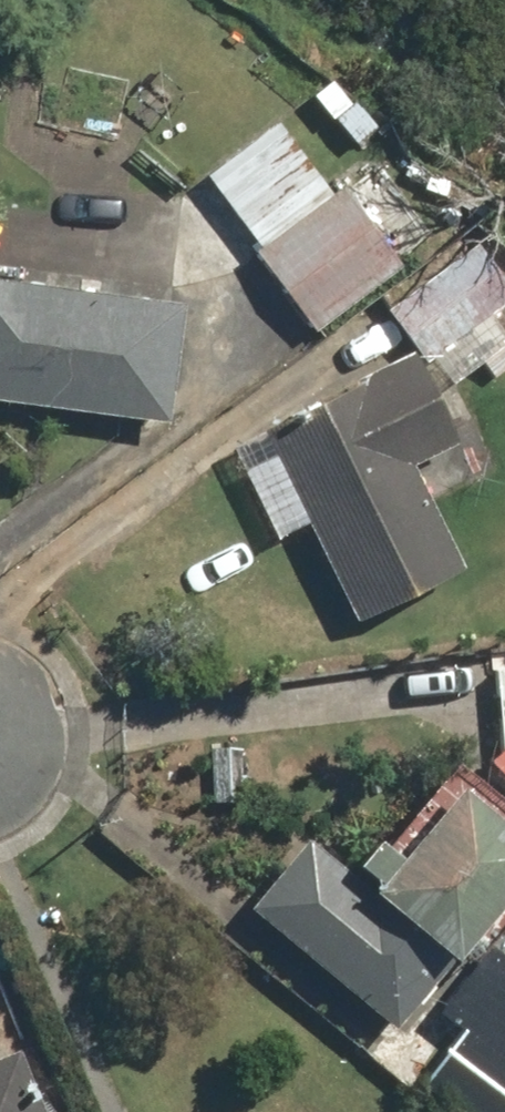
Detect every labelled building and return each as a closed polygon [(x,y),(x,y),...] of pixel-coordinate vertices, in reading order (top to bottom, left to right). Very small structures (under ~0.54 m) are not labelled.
[(393,272),(276,123),(197,186),(251,254),(243,261),(306,341),(393,272)] [(395,332),(444,394),(504,345),(504,334),(461,280),(395,332)] [(157,432),(171,306),(0,289),(0,412),(157,432)] [(451,447),(403,357),(221,454),(270,546),(296,532),(348,630),(455,573),(402,473),(451,447)] [(487,665),(490,761),(504,761),(504,665),(487,665)] [(504,909),(504,824),(436,763),(335,878),(299,846),(238,915),(386,1045),(504,909)] [(400,1098),(419,1111),(504,1111),(504,992),(491,981),(400,1098)] [(7,1048),(0,1051),(0,1111),(36,1111),(7,1048)]
